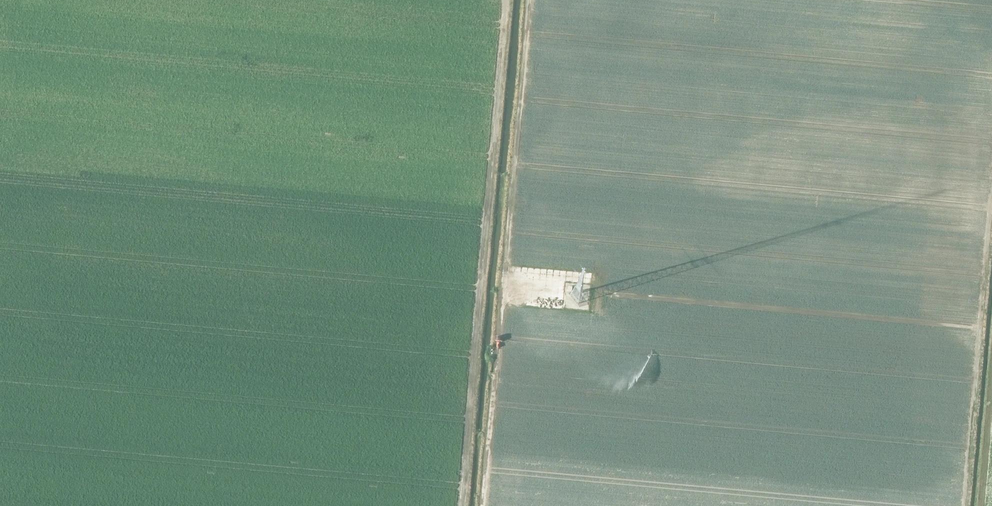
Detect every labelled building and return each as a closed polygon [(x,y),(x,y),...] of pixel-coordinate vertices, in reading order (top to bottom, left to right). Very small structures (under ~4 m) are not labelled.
[(585,290),(567,293),(578,306),(585,290)]
